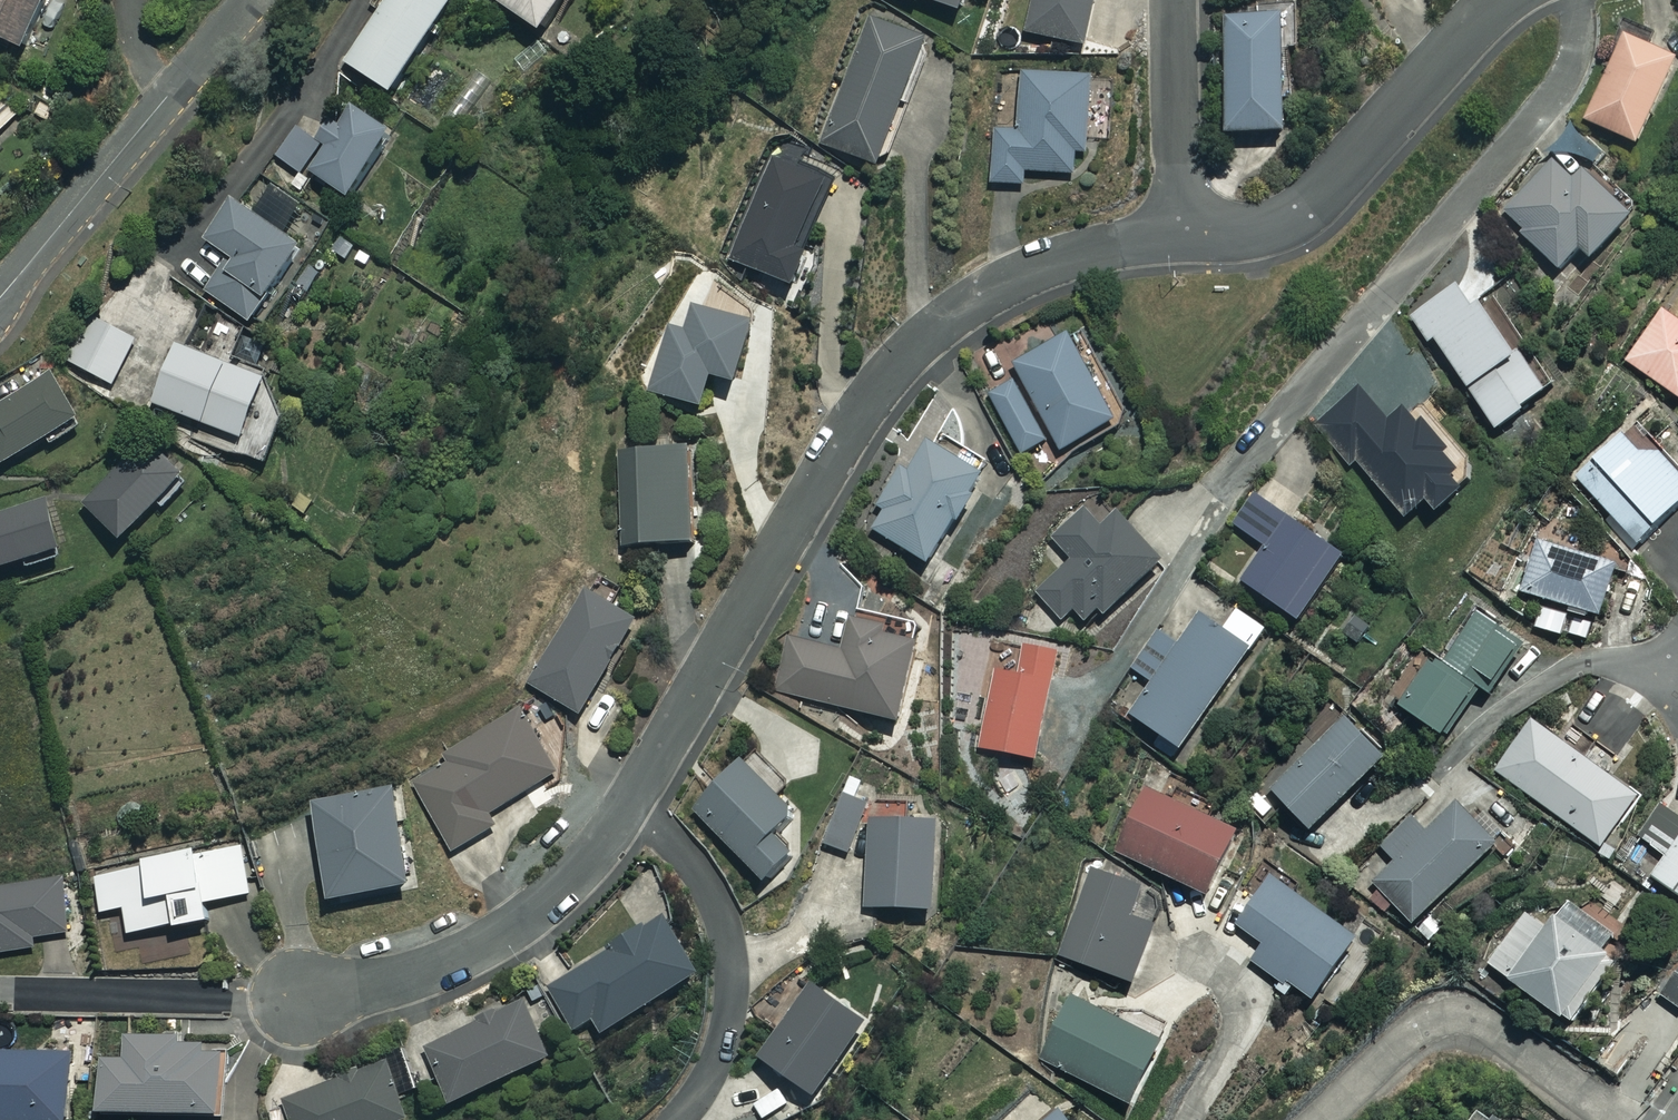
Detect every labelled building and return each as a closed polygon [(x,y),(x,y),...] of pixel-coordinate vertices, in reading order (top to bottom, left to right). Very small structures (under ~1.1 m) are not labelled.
[(24,45),(44,0),(0,0),(0,34),(24,45)] [(347,60),(392,90),(451,0),(387,0),(347,60)] [(542,27),(560,0),(500,0),(542,27)] [(1025,29),(1083,43),(1093,0),(1032,0),(1025,29)] [(1298,45),(1298,6),(1225,7),(1226,127),(1282,127),(1282,45),(1298,45)] [(925,35),(873,16),(826,143),(877,162),(925,35)] [(1676,54),(1623,32),(1586,118),(1638,141),(1676,54)] [(1089,75),(1022,73),(1021,132),(993,131),(993,182),(1024,183),(1024,169),(1073,170),(1074,147),(1088,148),(1089,75)] [(395,131),(352,105),(339,125),(328,117),(317,135),(329,142),(312,168),(353,195),(395,131)] [(1568,123),(1557,144),(1596,166),(1607,145),(1568,123)] [(320,145),(296,127),(272,158),(297,176),(320,145)] [(829,177),(776,157),(736,261),(789,282),(829,177)] [(1572,177),(1552,159),(1502,213),(1559,266),(1579,244),(1589,254),(1630,210),(1582,166),(1572,177)] [(300,239),(235,198),(209,240),(231,254),(207,292),(251,319),(300,239)] [(1511,345),(1463,278),(1411,315),(1429,340),(1434,337),(1495,424),(1546,387),(1515,343),(1511,345)] [(752,318),(694,304),(687,332),(669,327),(653,392),(703,404),(711,372),(738,378),(752,318)] [(1663,309),(1628,361),(1677,394),(1677,319),(1663,309)] [(134,338),(94,318),(72,361),(112,381),(134,338)] [(1117,414),(1069,334),(1016,365),(1021,373),(988,393),(1023,450),(1052,433),(1061,449),(1117,414)] [(265,374),(175,341),(152,402),(242,435),(265,374)] [(53,373),(0,406),(0,457),(3,462),(79,416),(53,373)] [(1448,474),(1455,468),(1439,450),(1445,444),(1421,417),(1415,422),(1402,409),(1387,422),(1357,388),(1320,421),(1403,515),(1418,501),(1428,511),(1458,485),(1448,474)] [(1577,479),(1638,543),(1677,504),(1677,468),(1636,424),(1577,479)] [(185,471),(148,436),(86,502),(123,536),(185,471)] [(986,469),(933,436),(912,470),(899,461),(875,500),(886,507),(874,527),(928,561),(986,469)] [(696,540),(692,444),(619,448),(623,543),(696,540)] [(1298,616),(1342,550),(1253,491),(1231,524),(1265,546),(1243,579),(1298,616)] [(1162,559),(1101,494),(1053,539),(1073,560),(1037,593),(1061,619),(1074,607),(1091,625),(1162,559)] [(49,497),(0,512),(0,565),(64,546),(49,497)] [(1618,559),(1537,539),(1524,592),(1605,612),(1618,559)] [(637,617),(589,589),(533,684),(581,713),(637,617)] [(1265,624),(1237,605),(1223,626),(1201,611),(1179,644),(1159,630),(1134,667),(1153,680),(1132,712),(1182,746),(1265,624)] [(1430,652),(1400,703),(1447,731),(1477,681),(1491,689),(1523,634),(1477,607),(1445,661),(1430,652)] [(920,625),(851,609),(842,649),(791,638),(779,690),(898,718),(920,625)] [(1059,647),(1024,641),(1018,672),(995,668),(981,745),(1039,756),(1059,647)] [(558,770),(521,709),(448,754),(453,762),(414,785),(454,850),(495,825),(488,813),(558,770)] [(1384,753),(1345,715),(1272,788),(1311,827),(1384,753)] [(1636,794),(1533,721),(1497,771),(1601,844),(1636,794)] [(795,810),(742,758),(694,807),(768,880),(794,853),(773,833),(795,810)] [(1236,826),(1147,786),(1117,851),(1206,891),(1236,826)] [(409,881),(394,788),(315,801),(329,894),(409,881)] [(868,802),(845,792),(825,842),(848,852),(868,802)] [(1499,836),(1460,797),(1426,831),(1411,816),(1381,845),(1394,858),(1372,880),(1412,921),(1499,836)] [(1662,799),(1615,868),(1644,887),(1654,873),(1677,889),(1677,810),(1662,799)] [(935,817),(867,816),(865,904),(934,905),(935,817)] [(252,892),(243,845),(197,854),(196,847),(142,858),(143,864),(94,874),(101,911),(124,907),(129,931),(209,916),(206,901),(252,892)] [(1132,914),(1142,881),(1091,866),(1064,956),(1135,977),(1152,919),(1132,914)] [(1354,930),(1270,874),(1237,923),(1263,941),(1252,958),(1309,996),(1354,930)] [(60,879),(0,888),(0,951),(34,946),(32,936),(67,931),(60,879)] [(1548,927),(1525,911),(1489,964),(1574,1022),(1618,959),(1555,916),(1548,927)] [(605,1029),(699,971),(665,915),(552,985),(578,1027),(596,1015),(605,1029)] [(1665,992),(1677,1001),(1677,972),(1665,992)] [(866,1013),(812,978),(762,1054),(816,1089),(866,1013)] [(1160,1033),(1070,993),(1041,1058),(1131,1099),(1160,1033)] [(550,1053),(525,1000),(425,1047),(451,1100),(550,1053)] [(183,1037),(126,1036),(125,1058),(102,1057),(101,1107),(222,1110),(223,1043),(183,1042),(183,1037)] [(0,1047),(0,1119),(68,1119),(69,1049),(0,1047)] [(385,1059),(284,1099),(293,1119),(394,1119),(407,1115),(385,1059)] [(1485,1104),(1473,1119),(1506,1119),(1485,1104)] [(1057,1108),(1043,1119),(1068,1119),(1057,1108)]
